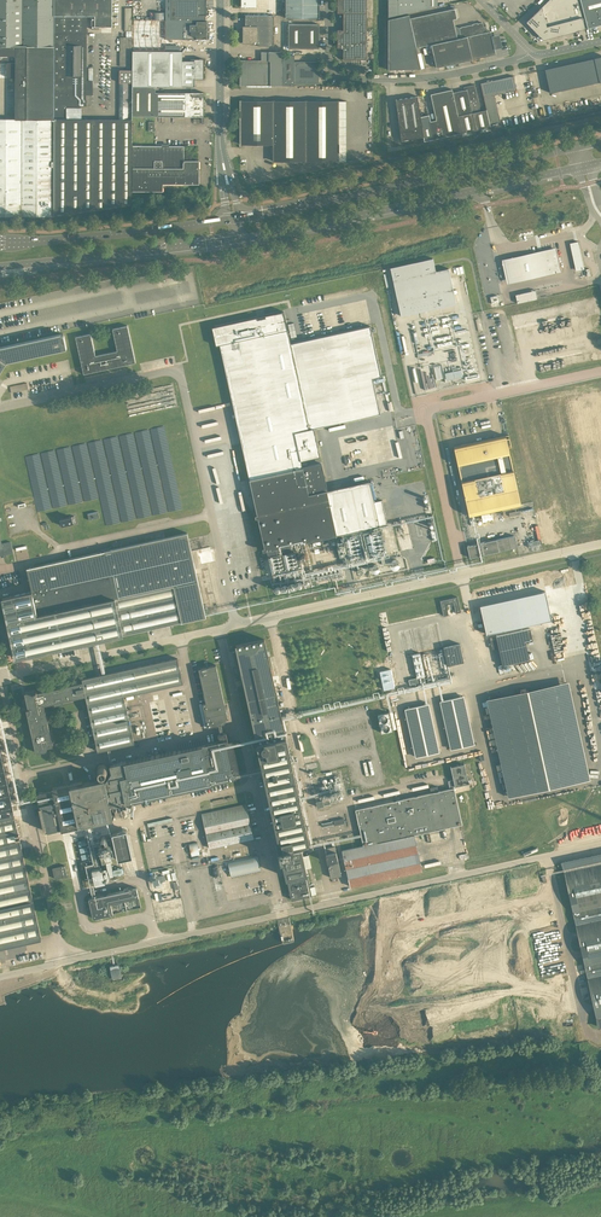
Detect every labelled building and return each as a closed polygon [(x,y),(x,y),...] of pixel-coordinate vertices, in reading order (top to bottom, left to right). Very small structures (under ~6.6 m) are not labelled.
[(16,60),(16,63),(7,63),(7,77),(16,77),(16,118),(0,118),(0,216),(21,216),(53,216),(68,214),(92,210),(103,208),(129,205),(132,204),(132,163),(132,132),(132,124),(132,119),(120,119),(93,119),(67,119),(67,106),(75,106),(75,110),(81,110),(81,106),(86,106),(86,94),(88,94),(88,87),(86,87),(86,16),(95,16),(95,17),(91,17),(91,29),(97,29),(97,27),(112,27),(112,0),(0,0),(0,60),(16,60)] [(171,20),(205,20),(205,15),(206,15),(206,0),(171,0),(171,20)] [(319,18),(319,0),(286,0),(286,18),(319,18)] [(367,19),(367,0),(338,0),(337,12),(343,12),(343,19),(367,19)] [(388,17),(437,6),(437,0),(388,0),(388,17)] [(526,22),(543,40),(550,38),(550,37),(585,28),(578,0),(549,0),(526,22)] [(588,28),(600,25),(600,0),(580,0),(588,28)] [(388,54),(417,47),(431,44),(461,38),(459,28),(455,27),(453,19),(457,18),(455,8),(410,18),(409,15),(388,19),(388,54)] [(243,26),(243,43),(258,43),(258,45),(274,45),(274,20),(274,15),(251,15),(245,15),(245,17),(245,26),(243,26)] [(367,59),(367,53),(367,19),(343,19),(343,30),(337,30),(337,47),(343,47),(343,59),(367,59)] [(207,21),(205,21),(196,21),(196,24),(183,24),(183,39),(208,39),(208,24),(207,24),(207,21)] [(488,33),(488,32),(486,27),(484,27),(483,23),(459,28),(461,38),(488,33)] [(288,48),(319,49),(319,24),(288,24),(288,48)] [(488,33),(461,38),(431,44),(436,67),(496,54),(491,31),(488,32),(488,33)] [(132,66),(132,37),(120,37),(120,66),(132,66)] [(417,47),(388,54),(388,70),(421,69),(418,53),(419,53),(417,47)] [(133,50),(132,86),(155,86),(182,86),(195,86),(195,79),(204,79),(204,65),(204,59),(195,59),(195,61),(182,61),(182,51),(133,50)] [(269,52),(268,60),(240,60),(240,85),(283,85),(283,52),(269,52)] [(319,62),(318,62),(294,61),(294,55),(283,55),(283,85),(294,85),(294,84),(319,84),(319,62)] [(545,69),(550,93),(599,82),(600,81),(600,56),(594,58),(545,69)] [(120,86),(120,119),(132,119),(132,86),(132,73),(132,70),(120,70),(119,73),(119,82),(120,82),(120,86)] [(491,81),(480,83),(481,83),(484,97),(484,99),(486,110),(490,127),(501,124),(494,95),(516,90),(513,76),(492,80),(491,80),(491,81)] [(464,90),(453,92),(462,133),(476,130),(490,127),(486,110),(480,111),(475,84),(463,87),(464,90)] [(132,86),(132,116),(203,116),(204,92),(155,92),(155,86),(132,86)] [(428,115),(421,116),(423,137),(424,141),(433,139),(462,133),(453,92),(452,89),(430,94),(436,120),(429,121),(428,115)] [(410,97),(395,99),(401,140),(423,137),(421,116),(418,96),(410,97)] [(339,101),(240,101),(240,144),(253,144),(253,146),(258,146),(258,144),(273,144),(273,161),(339,161),(339,101)] [(200,168),(199,168),(199,160),(184,160),(184,146),(169,146),(162,146),(132,146),(132,167),(132,191),(163,191),(163,184),(199,184),(199,170),(200,170),(200,168)] [(578,241),(571,243),(573,250),(580,249),(578,241)] [(556,247),(529,254),(502,260),(507,284),(562,272),(556,247)] [(456,304),(449,268),(436,271),(434,265),(433,258),(390,267),(401,316),(456,304)] [(516,295),(517,303),(537,299),(537,296),(536,291),(535,290),(515,295),(516,295)] [(490,297),(492,304),(499,302),(497,295),(490,297)] [(257,317),(212,326),(216,345),(220,344),(243,448),(250,479),(265,550),(267,550),(268,557),(291,552),(290,545),(337,535),(387,523),(382,500),(374,502),(370,480),(327,490),(321,463),(302,467),(301,460),(320,456),(314,428),(380,413),(373,378),(381,376),(381,373),(370,326),(291,343),(287,329),(288,329),(284,311),(265,315),(266,317),(258,319),(257,317)] [(76,337),(82,366),(80,367),(80,368),(81,370),(83,370),(84,374),(136,362),(128,325),(113,328),(117,351),(95,355),(91,333),(76,337)] [(63,333),(0,347),(0,373),(7,362),(67,349),(63,333)] [(511,446),(509,435),(466,444),(467,445),(461,446),(461,445),(454,447),(469,516),(521,504),(508,447),(511,446)] [(492,513),(481,514),(482,522),(493,520),(492,513)] [(71,517),(60,519),(62,525),(73,523),(71,517)] [(32,591),(2,597),(5,610),(16,658),(45,652),(81,644),(181,622),(182,622),(206,617),(187,533),(166,537),(56,561),(27,568),(32,591)] [(467,546),(470,557),(516,547),(513,535),(496,539),(467,546)] [(0,537),(0,555),(13,552),(11,542),(1,544),(0,537)] [(480,605),(486,634),(551,620),(545,591),(480,605)] [(444,616),(448,615),(446,604),(453,603),(456,613),(460,612),(457,597),(440,600),(444,616)] [(532,640),(530,628),(489,637),(492,649),(499,647),(502,665),(529,659),(525,642),(532,640)] [(311,894),(317,893),(315,886),(310,887),(307,872),(306,868),(311,867),(309,855),(303,856),(301,845),(309,843),(286,736),(285,732),(276,692),(264,639),(236,645),(256,738),(257,742),(280,849),(279,849),(281,859),(283,859),(292,899),(312,895),(311,894)] [(460,643),(443,647),(448,665),(464,661),(460,643)] [(425,674),(420,652),(412,654),(417,676),(425,674)] [(122,746),(122,749),(134,746),(134,743),(123,696),(183,683),(177,658),(82,679),(83,682),(86,695),(98,751),(122,746)] [(216,665),(198,669),(206,702),(202,703),(208,727),(219,725),(220,733),(223,732),(221,724),(224,723),(224,722),(225,722),(225,720),(227,720),(226,718),(228,718),(225,704),(216,665)] [(391,669),(380,671),(384,690),(395,687),(391,669)] [(54,702),(55,705),(63,703),(63,700),(86,695),(83,682),(37,692),(36,690),(35,691),(34,690),(25,692),(27,697),(23,698),(25,708),(27,708),(27,711),(33,736),(36,752),(46,750),(46,747),(52,746),(43,704),(54,702)] [(566,687),(489,704),(510,798),(587,781),(566,687)] [(473,744),(463,696),(441,701),(452,749),(473,744)] [(438,752),(427,704),(406,708),(417,757),(438,752)] [(380,732),(396,729),(392,711),(376,714),(380,732)] [(126,760),(125,760),(127,770),(133,796),(134,800),(167,792),(211,783),(228,779),(228,780),(236,778),(235,774),(239,773),(232,741),(231,737),(227,738),(226,732),(223,732),(220,733),(218,734),(219,741),(202,745),(126,761),(126,760)] [(41,937),(0,751),(0,946),(41,937)] [(53,790),(37,794),(40,806),(41,807),(39,807),(44,829),(45,829),(46,831),(61,828),(62,830),(78,826),(91,823),(91,822),(113,817),(111,805),(134,800),(133,796),(127,770),(125,760),(110,764),(111,767),(108,768),(107,768),(107,767),(107,766),(106,766),(106,765),(105,765),(104,764),(103,764),(102,764),(101,764),(100,765),(99,765),(99,766),(98,766),(98,767),(98,768),(97,768),(97,769),(97,770),(97,771),(98,771),(98,772),(98,773),(99,773),(99,774),(100,774),(101,774),(101,775),(102,775),(103,775),(104,775),(104,778),(82,783),(82,781),(67,784),(52,788),(53,790)] [(465,764),(461,764),(451,767),(455,786),(470,783),(469,782),(465,764)] [(320,799),(341,794),(338,783),(333,784),(332,780),(324,782),(324,784),(312,787),(314,796),(319,795),(320,799)] [(462,824),(453,788),(355,809),(363,845),(414,834),(462,824)] [(331,804),(330,803),(329,798),(316,801),(317,807),(331,804)] [(202,814),(209,848),(254,838),(246,804),(202,814)] [(333,821),(321,823),(322,826),(344,822),(343,818),(332,819),(333,821)] [(414,834),(363,845),(342,850),(350,886),(422,870),(414,834)] [(197,842),(189,844),(191,856),(200,854),(197,842)] [(327,853),(326,854),(327,862),(331,877),(341,875),(338,859),(336,851),(335,847),(326,849),(327,853)] [(590,992),(598,1027),(600,1026),(600,853),(562,862),(590,992)] [(261,871),(257,855),(228,862),(231,877),(261,871)] [(53,868),(55,878),(67,876),(65,865),(53,868)] [(119,868),(119,867),(117,868),(118,869),(92,874),(93,879),(119,874),(119,875),(121,874),(121,873),(123,873),(122,868),(119,868)] [(137,887),(122,891),(89,898),(93,919),(113,914),(111,906),(125,903),(139,900),(137,887)]
